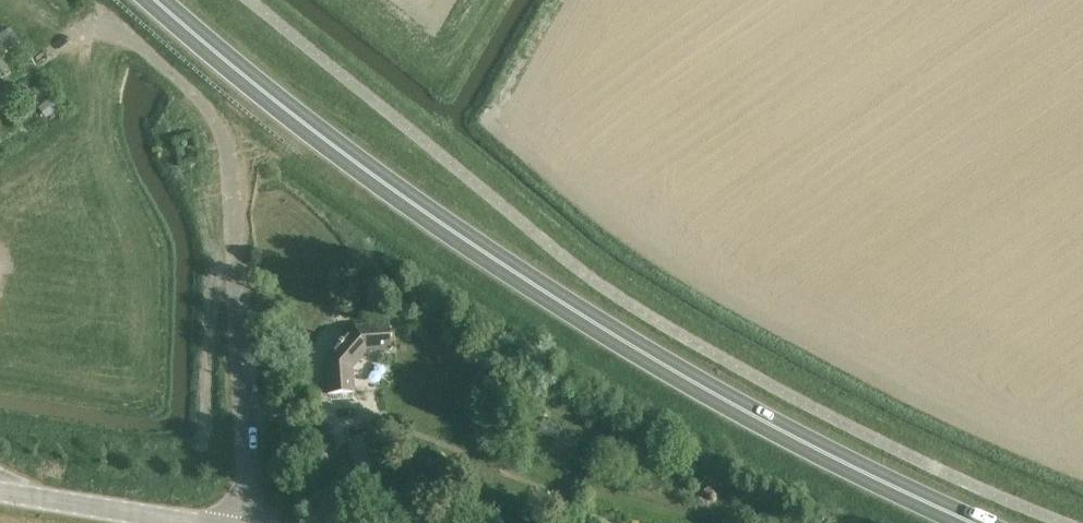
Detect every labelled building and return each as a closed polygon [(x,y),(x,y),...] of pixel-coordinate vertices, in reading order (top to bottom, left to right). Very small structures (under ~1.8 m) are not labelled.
[(50,98),(37,108),(45,119),(58,109),(50,98)] [(354,328),(326,360),(329,395),(352,393),(351,368),(366,351),(390,349),(389,325),(354,328)] [(561,428),(542,420),(537,432),(556,440),(561,428)] [(373,434),(347,443),(358,475),(384,466),(373,434)] [(278,440),(280,456),(294,455),(292,439),(278,440)]
